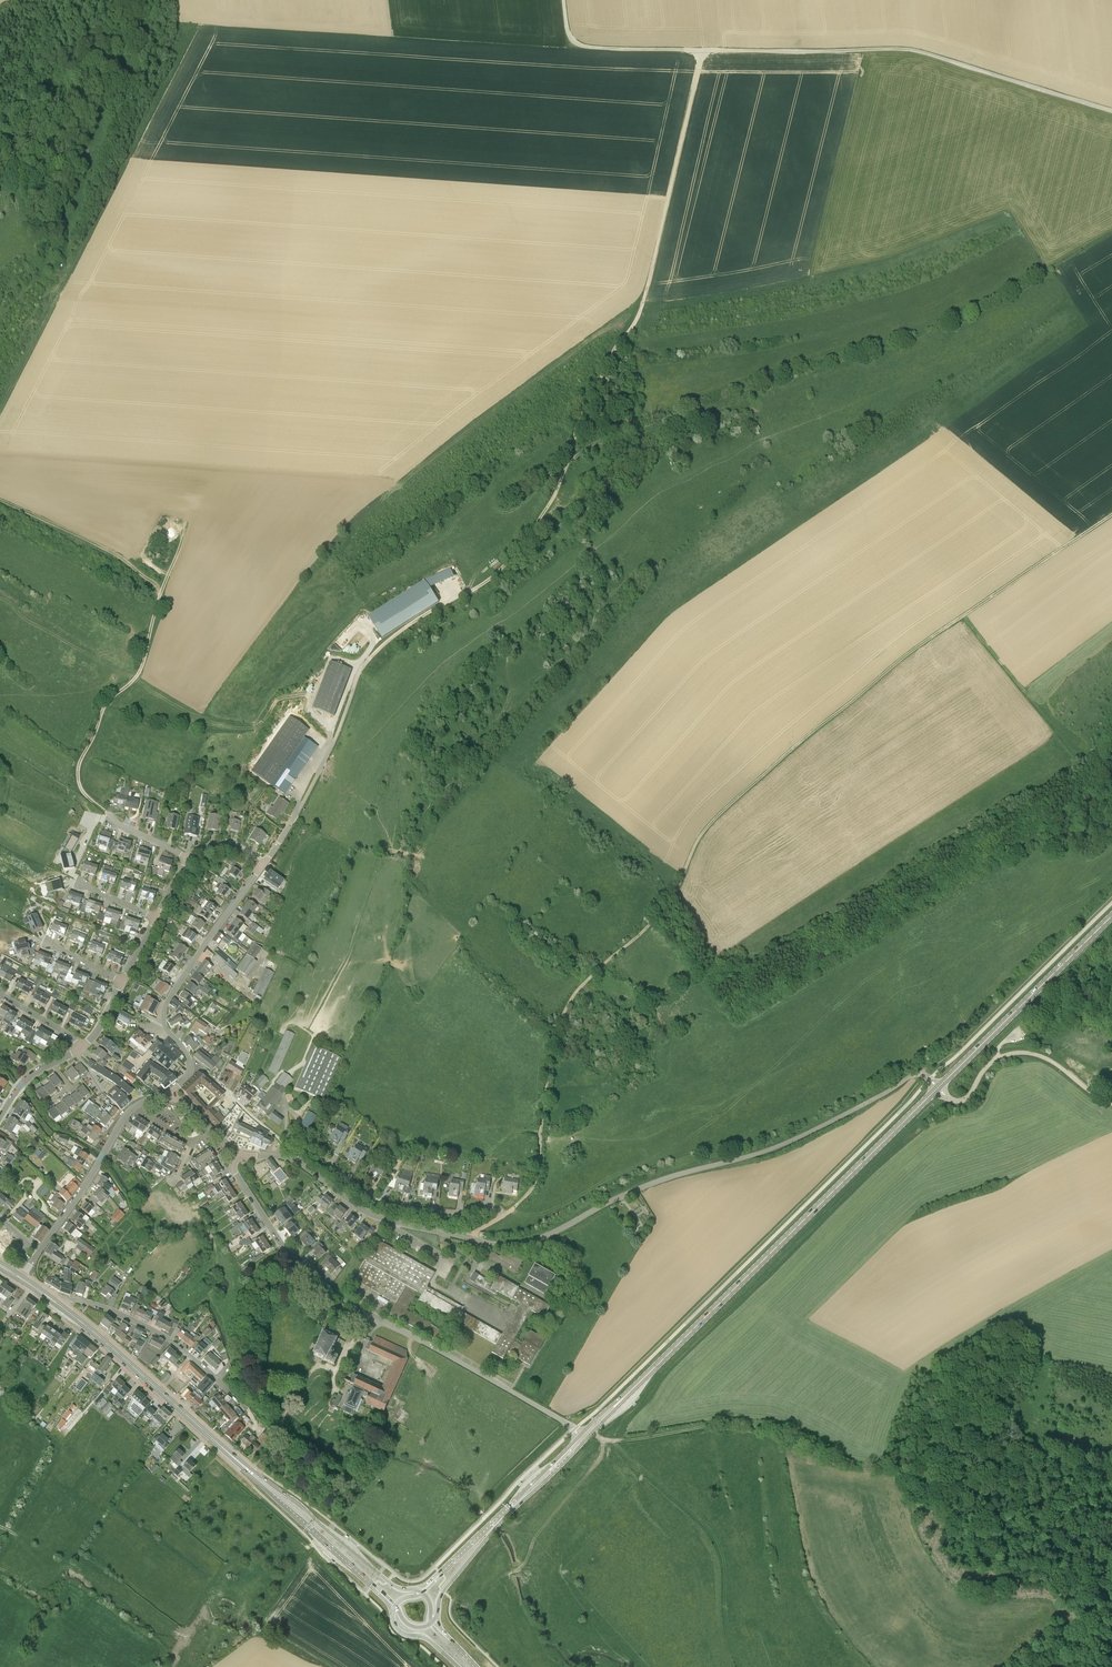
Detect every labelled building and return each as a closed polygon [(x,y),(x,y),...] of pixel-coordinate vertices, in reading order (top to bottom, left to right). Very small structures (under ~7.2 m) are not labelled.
[(424,580),(368,616),(382,639),(439,603),(424,580)] [(331,715),(334,716),(352,670),(330,661),(312,709),(331,715)] [(273,742),(253,772),(255,774),(285,794),(318,747),(304,738),(309,730),(303,726),(298,722),(292,719),(290,717),(281,731),(273,742)] [(112,794),(107,804),(108,804),(113,805),(113,804),(118,805),(125,806),(127,797),(127,796),(129,791),(129,788),(125,787),(124,790),(123,795),(120,794),(115,793),(115,795),(112,794)] [(138,804),(139,799),(127,797),(125,806),(125,807),(137,810),(138,804)] [(271,806),(268,810),(271,811),(269,815),(271,816),(276,820),(281,813),(281,812),(280,812),(281,810),(283,812),(288,804),(281,799),(279,797),(273,807),(271,806)] [(144,811),(143,817),(148,818),(148,819),(156,820),(157,815),(158,813),(156,812),(157,807),(154,806),(155,802),(146,800),(144,811)] [(237,816),(237,813),(231,811),(228,827),(231,827),(230,830),(238,832),(240,826),(240,825),(240,821),(235,820),(235,815),(237,816)] [(179,815),(169,813),(167,813),(166,815),(168,816),(166,828),(176,830),(179,815)] [(209,818),(207,829),(212,830),(219,831),(222,816),(210,814),(209,816),(209,818)] [(188,815),(185,830),(184,835),(189,836),(189,834),(197,836),(199,828),(198,828),(199,818),(188,815)] [(250,839),(259,845),(266,835),(256,829),(250,839)] [(98,835),(95,844),(100,845),(108,848),(108,846),(110,840),(110,839),(112,834),(101,830),(99,836),(98,835)] [(65,847),(60,856),(64,871),(75,869),(72,857),(73,853),(72,852),(79,839),(77,838),(72,835),(65,847)] [(114,842),(112,847),(114,847),(117,848),(116,851),(121,853),(122,850),(125,851),(125,850),(129,851),(129,849),(130,846),(131,843),(126,841),(123,840),(124,839),(120,838),(118,843),(114,842)] [(140,861),(148,864),(151,853),(144,851),(144,849),(139,848),(137,855),(141,856),(140,861)] [(159,868),(157,875),(162,877),(164,871),(169,873),(172,861),(161,857),(159,863),(158,868),(159,868)] [(225,875),(224,875),(228,878),(228,877),(230,875),(235,878),(238,874),(239,872),(238,871),(240,868),(234,864),(236,862),(230,858),(226,863),(230,867),(228,869),(225,875)] [(84,863),(81,871),(89,873),(91,865),(84,863)] [(91,865),(89,873),(95,875),(98,867),(91,865)] [(105,868),(101,880),(108,882),(112,870),(105,868)] [(114,884),(118,872),(112,870),(108,882),(114,884)] [(266,880),(265,882),(276,890),(278,888),(283,882),(279,879),(275,876),(271,873),(270,873),(266,879),(266,880)] [(218,876),(215,880),(219,883),(216,887),(219,890),(217,893),(219,894),(222,896),(223,898),(224,898),(227,894),(229,890),(222,885),(221,884),(223,880),(218,876)] [(61,879),(46,883),(46,884),(48,893),(48,894),(47,898),(46,898),(56,903),(58,899),(58,893),(58,892),(60,891),(63,890),(61,880),(61,879)] [(130,882),(127,890),(129,891),(132,892),(134,893),(137,884),(138,881),(131,879),(130,882)] [(123,880),(120,888),(127,890),(130,882),(123,880)] [(140,896),(140,897),(147,899),(150,891),(151,887),(144,885),(142,888),(141,893),(140,896)] [(150,891),(147,899),(149,900),(152,901),(153,901),(156,893),(158,888),(152,886),(151,887),(150,891)] [(257,889),(252,897),(257,900),(259,902),(264,895),(267,897),(270,893),(263,889),(260,892),(258,891),(259,890),(257,889)] [(67,897),(66,901),(73,903),(76,894),(69,892),(67,897)] [(74,906),(72,910),(77,911),(76,914),(79,914),(80,914),(80,913),(83,905),(82,905),(80,904),(81,902),(81,900),(82,898),(83,897),(76,895),(76,894),(73,903),(75,904),(74,906)] [(83,905),(80,913),(83,914),(84,914),(85,912),(91,914),(92,911),(95,903),(91,902),(89,901),(88,901),(85,900),(83,905)] [(205,900),(201,907),(202,907),(204,909),(212,914),(214,911),(216,908),(209,902),(205,900)] [(249,901),(244,907),(251,912),(253,913),(255,911),(253,909),(255,905),(254,904),(249,901)] [(95,903),(92,911),(99,913),(96,920),(100,921),(102,914),(99,913),(102,905),(95,903)] [(244,907),(239,914),(244,917),(248,920),(250,917),(248,916),(251,912),(244,907)] [(102,914),(100,921),(102,922),(103,922),(110,925),(110,923),(111,920),(114,912),(107,909),(105,915),(103,914),(102,914)] [(204,909),(199,915),(207,921),(212,914),(204,909)] [(114,912),(111,920),(118,922),(116,926),(115,929),(119,930),(122,922),(118,921),(120,917),(120,915),(121,914),(115,912),(114,912)] [(37,914),(27,918),(33,931),(34,931),(35,931),(41,928),(39,923),(40,922),(39,920),(37,914)] [(131,928),(134,920),(127,918),(124,917),(123,917),(122,922),(119,930),(122,931),(123,931),(129,934),(131,928)] [(189,924),(188,925),(192,928),(193,927),(194,928),(196,929),(199,931),(202,927),(204,925),(203,924),(203,923),(201,922),(200,922),(197,919),(194,917),(191,921),(189,924)] [(51,926),(50,929),(51,929),(51,930),(58,933),(61,924),(62,921),(55,918),(54,922),(52,926),(51,926)] [(244,924),(240,922),(236,919),(231,925),(239,931),(244,924)] [(126,942),(127,942),(133,944),(140,922),(134,920),(131,928),(129,934),(126,942)] [(61,924),(58,933),(59,934),(62,935),(64,936),(68,927),(61,924)] [(231,925),(226,932),(231,935),(234,937),(231,941),(239,946),(242,942),(238,940),(243,934),(242,934),(239,931),(231,925)] [(248,928),(247,930),(253,934),(254,932),(256,930),(250,925),(248,928)] [(196,936),(189,932),(186,930),(181,936),(191,943),(196,936)] [(218,933),(212,941),(217,945),(219,946),(223,941),(225,938),(227,940),(225,943),(228,945),(230,942),(232,939),(226,936),(220,931),(218,933)] [(76,943),(79,935),(73,932),(71,936),(70,936),(69,938),(70,939),(70,940),(76,943)] [(83,945),(86,937),(79,935),(76,943),(83,945)] [(95,953),(101,938),(97,936),(95,943),(92,942),(88,950),(95,953)] [(102,955),(105,947),(101,946),(104,939),(101,938),(95,953),(102,955)] [(18,946),(15,947),(16,953),(21,952),(22,957),(28,955),(27,950),(29,950),(28,944),(25,944),(24,940),(17,941),(17,942),(18,945),(18,946)] [(176,945),(173,949),(176,951),(183,955),(187,949),(180,944),(179,947),(176,945)] [(216,948),(213,952),(217,956),(218,957),(221,953),(221,952),(216,948)] [(31,957),(27,964),(30,966),(32,963),(40,966),(41,963),(44,954),(41,953),(39,952),(38,952),(37,953),(34,951),(31,957)] [(171,953),(169,957),(174,961),(175,959),(178,962),(179,961),(180,959),(182,956),(183,955),(176,951),(173,955),(171,953)] [(117,954),(113,953),(110,952),(107,960),(114,962),(117,954)] [(221,953),(218,957),(227,964),(227,965),(230,961),(221,953)] [(44,954),(41,963),(42,963),(48,965),(46,969),(45,971),(49,973),(52,965),(48,964),(50,960),(51,958),(51,957),(45,955),(44,954)] [(117,954),(114,962),(120,965),(123,957),(117,954)] [(216,955),(212,959),(222,969),(233,979),(235,977),(237,974),(227,965),(216,955)] [(196,973),(203,978),(212,966),(205,960),(196,973)] [(52,965),(49,973),(52,974),(53,972),(54,970),(58,971),(60,972),(63,964),(61,963),(57,961),(56,963),(53,962),(52,965)] [(167,963),(162,970),(169,975),(174,968),(170,965),(167,963)] [(60,972),(59,975),(65,977),(64,981),(67,982),(70,975),(72,971),(69,970),(70,967),(66,965),(63,964),(60,972)] [(9,971),(8,971),(10,968),(4,965),(3,967),(2,968),(0,972),(0,977),(5,979),(9,971)] [(261,998),(274,973),(265,968),(252,994),(261,998)] [(13,977),(15,974),(9,971),(5,979),(11,982),(13,977)] [(67,982),(70,984),(71,983),(71,982),(72,979),(79,982),(82,974),(80,973),(75,971),(73,976),(70,975),(67,982)] [(198,984),(203,978),(196,973),(191,979),(196,982),(197,983),(198,984)] [(82,974),(79,982),(85,984),(85,986),(84,988),(83,991),(82,993),(82,994),(85,995),(86,992),(90,981),(87,980),(88,979),(88,977),(89,976),(85,975),(83,974),(82,974)] [(161,978),(160,979),(168,984),(171,980),(163,975),(161,978)] [(34,997),(33,999),(40,1003),(44,995),(45,992),(39,988),(40,986),(42,982),(44,980),(41,978),(39,980),(36,987),(33,991),(36,993),(34,997)] [(22,991),(26,982),(20,979),(16,987),(22,991)] [(90,981),(86,992),(87,992),(88,993),(89,993),(90,993),(90,991),(91,989),(98,991),(101,983),(99,982),(98,982),(95,981),(94,981),(94,982),(91,981),(90,981)] [(161,981),(154,990),(156,992),(161,997),(169,987),(164,983),(161,981)] [(28,994),(32,986),(26,982),(22,991),(28,994)] [(96,995),(95,998),(98,999),(101,1001),(103,998),(103,997),(104,994),(106,989),(107,987),(108,986),(103,984),(101,983),(98,991),(97,994),(96,995)] [(190,983),(186,989),(190,993),(192,994),(195,996),(199,990),(201,991),(206,995),(207,995),(208,996),(210,993),(209,992),(208,992),(203,988),(198,985),(198,984),(197,983),(194,986),(190,983)] [(56,1000),(60,994),(59,994),(58,993),(53,991),(50,997),(56,1000)] [(184,992),(180,997),(184,1001),(185,1001),(183,1005),(189,1010),(190,1010),(194,1004),(193,1003),(195,1000),(192,997),(189,995),(184,992)] [(46,1006),(50,998),(44,995),(40,1003),(46,1006)] [(139,1007),(138,1010),(144,1013),(145,1011),(147,1012),(153,1015),(153,1014),(155,1012),(159,1004),(152,1001),(153,999),(147,996),(144,1001),(140,1008),(139,1007)] [(173,1000),(169,1004),(174,1008),(172,1011),(171,1013),(173,1015),(174,1013),(177,1010),(180,1006),(181,1005),(173,1000)] [(57,1014),(61,1007),(55,1003),(51,1011),(57,1014)] [(177,1010),(174,1013),(176,1015),(179,1012),(182,1015),(184,1013),(187,1016),(190,1013),(190,1012),(187,1009),(182,1004),(181,1005),(180,1006),(177,1010)] [(1,1016),(5,1019),(9,1010),(3,1006),(0,1011),(0,1017),(1,1016)] [(63,1017),(67,1010),(61,1007),(57,1014),(63,1017)] [(9,1010),(5,1019),(11,1022),(11,1023),(16,1014),(9,1010)] [(124,1023),(127,1026),(132,1019),(122,1013),(116,1023),(122,1026),(124,1023)] [(74,1026),(79,1018),(72,1015),(68,1022),(74,1026)] [(180,1016),(168,1022),(170,1027),(179,1022),(180,1025),(183,1023),(185,1026),(186,1026),(190,1023),(184,1015),(181,1017),(180,1016)] [(13,1026),(7,1035),(9,1037),(11,1034),(14,1030),(15,1029),(21,1033),(22,1030),(27,1022),(21,1018),(16,1026),(15,1028),(13,1026)] [(79,1018),(74,1026),(81,1029),(85,1021),(79,1018)] [(194,1027),(191,1031),(195,1035),(199,1030),(203,1033),(206,1035),(210,1029),(208,1027),(199,1020),(194,1027)] [(27,1022),(22,1030),(28,1034),(29,1033),(33,1026),(27,1022)] [(5,1029),(4,1032),(8,1034),(9,1032),(12,1026),(10,1025),(8,1024),(8,1025),(5,1029)] [(31,1036),(28,1042),(31,1044),(33,1039),(34,1038),(40,1041),(40,1042),(41,1039),(46,1032),(40,1028),(36,1034),(33,1032),(31,1036)] [(140,1044),(146,1037),(138,1030),(131,1038),(139,1045),(140,1044)] [(286,1030),(268,1071),(277,1075),(295,1034),(286,1030)] [(54,1041),(50,1038),(52,1035),(46,1032),(41,1039),(47,1043),(46,1045),(50,1048),(54,1041)] [(148,1050),(153,1045),(150,1043),(152,1040),(147,1036),(146,1037),(140,1044),(147,1051),(148,1050)] [(206,1044),(210,1040),(208,1037),(206,1036),(202,1040),(203,1041),(206,1044)] [(189,1037),(183,1043),(186,1048),(188,1047),(189,1046),(190,1048),(193,1052),(199,1046),(197,1044),(199,1042),(196,1038),(194,1038),(189,1037)] [(153,1054),(151,1055),(168,1070),(182,1055),(173,1046),(175,1044),(168,1038),(162,1044),(157,1040),(153,1045),(148,1050),(153,1054)] [(109,1041),(109,1042),(105,1039),(100,1045),(110,1053),(115,1046),(109,1041)] [(323,1101),(341,1058),(313,1046),(295,1088),(323,1101)] [(13,1053),(10,1058),(15,1061),(24,1066),(29,1058),(33,1061),(37,1056),(27,1050),(24,1048),(20,1053),(18,1052),(17,1052),(16,1055),(13,1053)] [(95,1051),(93,1054),(99,1059),(96,1063),(103,1068),(106,1064),(107,1063),(106,1063),(102,1060),(106,1054),(99,1048),(96,1052),(95,1051)] [(198,1053),(194,1057),(202,1064),(202,1063),(207,1058),(210,1056),(202,1049),(199,1052),(198,1053)] [(237,1078),(234,1083),(238,1085),(242,1077),(240,1076),(244,1068),(243,1067),(249,1055),(243,1051),(236,1064),(230,1061),(226,1068),(233,1072),(238,1075),(237,1078)] [(114,1054),(111,1058),(117,1063),(120,1059),(114,1054)] [(207,1058),(202,1063),(212,1071),(215,1067),(221,1060),(215,1056),(214,1056),(212,1054),(210,1056),(207,1058)] [(117,1078),(96,1064),(90,1060),(87,1065),(91,1069),(91,1070),(96,1073),(97,1071),(100,1073),(99,1075),(100,1073),(103,1075),(102,1077),(113,1083),(121,1090),(128,1096),(128,1097),(133,1091),(121,1081),(117,1078)] [(130,1072),(134,1067),(125,1060),(121,1065),(130,1072)] [(221,1060),(215,1067),(218,1070),(224,1063),(221,1060)] [(138,1075),(136,1077),(143,1083),(146,1079),(151,1072),(161,1080),(164,1082),(161,1085),(163,1088),(165,1090),(177,1080),(173,1075),(171,1073),(168,1071),(167,1072),(162,1069),(149,1061),(141,1071),(138,1075)] [(87,1071),(84,1068),(80,1063),(73,1069),(80,1077),(87,1071)] [(128,1071),(125,1069),(120,1065),(117,1069),(113,1074),(115,1075),(118,1071),(117,1071),(119,1070),(122,1073),(125,1075),(124,1076),(133,1083),(137,1078),(128,1071)] [(80,1077),(73,1069),(72,1067),(65,1073),(72,1081),(79,1076),(80,1077)] [(229,1079),(233,1072),(226,1068),(226,1069),(222,1076),(229,1079)] [(285,1090),(293,1079),(283,1072),(275,1083),(272,1087),(266,1095),(262,1091),(257,1097),(261,1101),(260,1103),(257,1107),(266,1114),(269,1110),(285,1090)] [(199,1073),(181,1090),(189,1098),(193,1094),(203,1085),(208,1080),(207,1080),(199,1073)] [(55,1088),(62,1082),(55,1074),(48,1080),(50,1082),(57,1091),(55,1088)] [(253,1086),(258,1090),(259,1091),(268,1080),(263,1075),(253,1086)] [(225,1087),(229,1079),(222,1076),(221,1077),(218,1082),(225,1087)] [(207,1091),(210,1093),(216,1087),(208,1080),(203,1085),(208,1089),(207,1091)] [(50,1096),(57,1091),(50,1082),(43,1088),(50,1096)] [(233,1094),(238,1085),(234,1083),(234,1082),(230,1090),(233,1093),(233,1094)] [(243,1084),(238,1093),(243,1095),(242,1096),(245,1098),(247,1099),(249,1101),(253,1097),(256,1093),(252,1090),(251,1089),(250,1090),(247,1088),(248,1087),(243,1084)] [(82,1099),(89,1093),(83,1085),(76,1091),(76,1092),(82,1099),(83,1099),(82,1099)] [(50,1096),(43,1088),(42,1087),(35,1092),(42,1101),(49,1095),(50,1096)] [(216,1087),(210,1093),(216,1098),(211,1102),(214,1105),(225,1094),(216,1087)] [(121,1090),(120,1092),(116,1088),(107,1096),(107,1097),(106,1097),(114,1104),(121,1111),(130,1102),(126,1098),(128,1096),(121,1090)] [(76,1105),(82,1099),(76,1092),(69,1097),(76,1105)] [(189,1098),(189,1099),(192,1101),(193,1102),(198,1107),(202,1103),(200,1102),(196,1098),(193,1094),(189,1098)] [(76,1105),(69,1097),(68,1096),(61,1101),(62,1102),(68,1110),(67,1109),(74,1104),(75,1105),(76,1105)] [(105,1127),(112,1118),(108,1115),(100,1108),(94,1104),(89,1100),(81,1110),(84,1112),(85,1112),(105,1127)] [(21,1101),(17,1107),(24,1112),(28,1114),(32,1116),(32,1117),(32,1116),(34,1114),(30,1111),(32,1108),(28,1106),(28,1105),(21,1101)] [(61,1116),(68,1110),(62,1102),(55,1108),(61,1116)] [(202,1103),(198,1107),(204,1114),(210,1109),(214,1105),(211,1102),(206,1107),(202,1103)] [(103,1104),(100,1108),(108,1115),(112,1118),(118,1111),(113,1107),(111,1106),(109,1104),(106,1107),(103,1104)] [(61,1116),(55,1108),(54,1106),(47,1112),(53,1120),(60,1115),(61,1116)] [(17,1107),(13,1114),(21,1118),(24,1121),(25,1120),(28,1114),(24,1112),(17,1107)] [(210,1109),(204,1114),(205,1114),(210,1120),(216,1114),(210,1109)] [(216,1114),(210,1120),(217,1128),(222,1121),(224,1118),(218,1112),(216,1114)] [(274,1112),(270,1117),(279,1124),(283,1119),(274,1112)] [(308,1132),(316,1116),(308,1112),(300,1128),(308,1132)] [(11,1117),(7,1124),(15,1128),(17,1125),(20,1127),(21,1127),(22,1124),(18,1122),(11,1117)] [(138,1130),(144,1120),(138,1117),(134,1123),(130,1120),(125,1127),(129,1130),(132,1126),(137,1129),(138,1130)] [(80,1124),(74,1120),(70,1126),(70,1127),(76,1131),(80,1124)] [(137,1129),(135,1133),(140,1136),(142,1133),(143,1133),(144,1132),(145,1132),(145,1130),(147,1127),(149,1124),(144,1120),(138,1130),(137,1129)] [(271,1140),(270,1139),(269,1139),(266,1137),(268,1132),(257,1127),(257,1129),(256,1128),(255,1131),(237,1122),(234,1129),(237,1131),(236,1133),(239,1134),(240,1132),(250,1137),(249,1140),(250,1141),(249,1143),(260,1148),(261,1148),(265,1150),(265,1149),(266,1150),(268,1147),(266,1147),(267,1146),(268,1146),(269,1146),(270,1146),(271,1145),(272,1144),(272,1143),(272,1142),(272,1141),(271,1140)] [(332,1135),(329,1140),(337,1145),(340,1140),(341,1139),(344,1141),(348,1134),(350,1132),(351,1130),(348,1128),(342,1124),(340,1123),(339,1125),(336,1130),(335,1130),(333,1133),(332,1135)] [(7,1124),(3,1130),(10,1135),(11,1135),(15,1137),(16,1135),(16,1134),(12,1132),(15,1128),(7,1124)] [(32,1126),(29,1128),(34,1134),(38,1131),(37,1130),(32,1125),(32,1126)] [(94,1126),(93,1128),(88,1125),(86,1128),(97,1136),(101,1130),(95,1126),(94,1126)] [(152,1137),(157,1129),(152,1125),(147,1133),(152,1137)] [(82,1129),(80,1132),(83,1134),(87,1136),(94,1141),(97,1136),(86,1128),(84,1127),(82,1129)] [(152,1137),(157,1140),(162,1132),(157,1129),(152,1137)] [(175,1151),(180,1154),(181,1154),(185,1145),(178,1142),(178,1141),(177,1140),(176,1140),(174,1139),(173,1138),(173,1139),(172,1138),(171,1138),(165,1134),(160,1143),(162,1144),(161,1146),(167,1149),(168,1148),(172,1150),(170,1153),(173,1154),(175,1151)] [(6,1152),(11,1143),(6,1140),(4,1142),(0,1140),(0,1149),(6,1152)] [(350,1154),(348,1159),(356,1164),(359,1159),(359,1158),(363,1160),(367,1153),(368,1150),(370,1148),(365,1145),(364,1148),(357,1144),(354,1149),(352,1152),(350,1154)] [(77,1149),(74,1154),(78,1157),(85,1162),(88,1156),(82,1152),(80,1151),(81,1150),(78,1148),(77,1149)] [(122,1151),(120,1154),(132,1162),(134,1163),(136,1160),(136,1159),(137,1157),(135,1156),(132,1154),(124,1149),(122,1151)] [(210,1149),(191,1161),(196,1168),(197,1170),(200,1169),(201,1171),(207,1167),(206,1165),(207,1163),(209,1166),(210,1166),(212,1164),(210,1162),(216,1158),(216,1157),(210,1149)] [(179,1157),(180,1154),(175,1151),(173,1154),(170,1153),(168,1152),(166,1158),(177,1163),(180,1158),(179,1157)] [(129,1167),(132,1162),(120,1154),(118,1157),(117,1160),(124,1165),(122,1168),(129,1172),(131,1169),(129,1167)] [(70,1156),(68,1158),(69,1159),(71,1160),(75,1163),(82,1167),(85,1162),(78,1157),(77,1160),(73,1158),(70,1156)] [(177,1163),(166,1158),(164,1157),(160,1166),(171,1172),(173,1168),(174,1169),(177,1163)] [(153,1162),(146,1158),(140,1166),(148,1171),(148,1170),(150,1171),(154,1164),(153,1163),(153,1162)] [(209,1167),(205,1169),(209,1174),(212,1172),(220,1167),(216,1162),(218,1161),(216,1158),(210,1162),(212,1164),(210,1166),(209,1166),(209,1167)] [(68,1161),(66,1164),(72,1168),(78,1172),(82,1167),(75,1163),(69,1159),(67,1161),(68,1161)] [(270,1159),(266,1163),(271,1170),(273,1172),(278,1168),(270,1159)] [(375,1181),(379,1175),(382,1177),(388,1168),(376,1161),(367,1176),(375,1181)] [(212,1172),(209,1174),(212,1179),(211,1179),(213,1182),(221,1177),(219,1174),(223,1172),(223,1171),(220,1167),(212,1172)] [(270,1171),(272,1174),(277,1181),(276,1182),(278,1185),(280,1184),(288,1178),(279,1167),(278,1168),(273,1172),(271,1170),(270,1171)] [(192,1171),(186,1175),(192,1183),(194,1181),(197,1179),(200,1178),(198,1175),(198,1174),(194,1169),(192,1171)] [(395,1185),(394,1190),(403,1193),(405,1186),(409,1187),(412,1178),(413,1173),(403,1169),(402,1175),(400,1174),(398,1179),(397,1179),(395,1185)] [(423,1190),(423,1195),(432,1197),(433,1191),(433,1189),(437,1189),(437,1190),(439,1181),(440,1175),(427,1173),(427,1175),(426,1176),(425,1176),(425,1179),(426,1179),(426,1182),(423,1181),(423,1182),(423,1184),(424,1184),(423,1190)] [(182,1182),(180,1183),(184,1190),(187,1188),(186,1187),(192,1183),(186,1175),(180,1179),(182,1182)] [(103,1177),(97,1186),(100,1188),(102,1189),(103,1189),(109,1193),(109,1192),(112,1188),(112,1187),(106,1183),(108,1180),(103,1177)] [(63,1190),(59,1194),(63,1198),(66,1202),(71,1197),(70,1196),(78,1187),(81,1183),(80,1183),(75,1178),(75,1179),(72,1182),(68,1186),(64,1190),(63,1190)] [(475,1194),(475,1195),(484,1197),(485,1191),(485,1189),(489,1189),(491,1180),(487,1180),(478,1178),(477,1182),(477,1184),(476,1184),(476,1190),(475,1194)] [(505,1178),(503,1191),(506,1191),(506,1193),(512,1194),(512,1193),(517,1194),(517,1191),(519,1180),(505,1178)] [(449,1191),(449,1196),(458,1198),(459,1192),(459,1190),(463,1190),(465,1182),(464,1181),(461,1181),(452,1179),(451,1185),(450,1185),(450,1188),(449,1191)] [(217,1185),(214,1188),(215,1189),(218,1194),(229,1186),(224,1180),(217,1185)] [(48,1184),(39,1195),(42,1198),(51,1187),(48,1184)] [(205,1190),(207,1194),(215,1189),(214,1188),(212,1185),(205,1190)] [(229,1186),(221,1191),(225,1197),(232,1192),(229,1186)] [(100,1188),(90,1199),(95,1204),(99,1201),(103,1196),(106,1199),(108,1196),(109,1196),(105,1193),(100,1188)] [(2,1207),(5,1203),(7,1205),(11,1208),(15,1202),(12,1200),(10,1201),(9,1202),(7,1201),(3,1197),(5,1195),(3,1194),(2,1192),(0,1194),(0,1206),(2,1207)] [(51,1200),(50,1201),(54,1203),(51,1209),(54,1211),(55,1209),(59,1212),(64,1205),(60,1202),(63,1198),(59,1194),(56,1192),(54,1196),(53,1197),(51,1200)] [(229,1203),(236,1198),(232,1192),(225,1197),(229,1203)] [(286,1203),(296,1195),(294,1192),(283,1200),(286,1203)] [(117,1196),(122,1204),(126,1201),(125,1201),(121,1194),(117,1196)] [(327,1208),(328,1207),(333,1201),(326,1195),(324,1198),(321,1195),(316,1201),(320,1203),(321,1202),(327,1208)] [(284,1209),(275,1216),(279,1221),(288,1214),(292,1211),(296,1207),(298,1205),(295,1201),(294,1200),(292,1198),(286,1204),(290,1209),(286,1212),(284,1209)] [(87,1203),(81,1209),(86,1213),(87,1214),(88,1214),(92,1210),(95,1212),(96,1214),(98,1211),(101,1213),(102,1211),(100,1209),(95,1204),(95,1205),(92,1208),(87,1203)] [(237,1214),(244,1209),(240,1203),(232,1208),(237,1214)] [(340,1206),(338,1208),(335,1205),(328,1213),(331,1216),(333,1214),(338,1217),(337,1217),(340,1220),(347,1212),(340,1206)] [(288,1214),(279,1221),(282,1225),(283,1226),(292,1218),(291,1217),(290,1216),(293,1213),(295,1215),(299,1211),(296,1207),(292,1211),(288,1214)] [(19,1209),(13,1217),(20,1223),(27,1216),(20,1210),(19,1209)] [(237,1214),(240,1220),(247,1215),(244,1209),(237,1214)] [(118,1224),(125,1215),(118,1210),(111,1218),(118,1224)] [(78,1213),(71,1222),(76,1226),(80,1229),(80,1230),(84,1225),(85,1224),(87,1221),(83,1218),(85,1216),(84,1214),(80,1211),(78,1213)] [(30,1212),(24,1220),(36,1228),(36,1229),(39,1224),(42,1221),(30,1212)] [(351,1215),(346,1221),(346,1222),(349,1224),(348,1226),(351,1229),(357,1222),(358,1220),(356,1219),(353,1216),(351,1215)] [(248,1231),(255,1226),(251,1220),(244,1225),(248,1231)] [(295,1235),(299,1231),(292,1223),(285,1228),(290,1235),(293,1233),(295,1235)] [(36,1228),(30,1236),(31,1236),(34,1239),(40,1243),(49,1231),(39,1224),(36,1229),(36,1228)] [(69,1224),(64,1230),(71,1235),(75,1239),(77,1237),(79,1239),(79,1238),(82,1235),(80,1233),(76,1229),(69,1224)] [(362,1240),(370,1230),(363,1224),(355,1234),(362,1240)] [(248,1231),(252,1236),(259,1232),(255,1226),(248,1231)] [(304,1237),(300,1240),(301,1241),(307,1247),(310,1245),(312,1247),(316,1243),(316,1242),(314,1241),(312,1239),(312,1238),(314,1236),(314,1235),(308,1229),(303,1235),(304,1237)] [(258,1248),(266,1243),(262,1237),(258,1240),(255,1242),(258,1248)] [(76,1243),(78,1245),(84,1249),(89,1253),(92,1248),(79,1239),(76,1243)] [(550,1306),(518,1288),(513,1299),(521,1303),(503,1335),(461,1311),(464,1307),(464,1306),(463,1307),(428,1287),(428,1286),(427,1286),(435,1272),(434,1273),(427,1268),(427,1267),(426,1268),(419,1264),(419,1263),(418,1264),(411,1259),(411,1258),(410,1259),(403,1255),(403,1254),(403,1253),(403,1254),(395,1250),(396,1249),(395,1249),(395,1250),(387,1245),(388,1245),(387,1244),(387,1245),(379,1241),(380,1240),(379,1240),(369,1259),(367,1258),(368,1259),(356,1282),(395,1304),(394,1307),(390,1314),(395,1317),(438,1343),(444,1332),(407,1310),(418,1292),(423,1295),(419,1301),(497,1346),(492,1354),(504,1360),(508,1352),(516,1357),(515,1357),(516,1358),(516,1357),(530,1365),(529,1365),(530,1366),(545,1339),(530,1331),(524,1343),(515,1338),(531,1310),(544,1317),(543,1318),(544,1318),(551,1306),(550,1306)] [(317,1245),(313,1248),(317,1251),(314,1254),(319,1260),(323,1256),(326,1253),(324,1251),(323,1250),(325,1248),(319,1242),(317,1245)] [(255,1258),(252,1261),(253,1263),(257,1260),(264,1256),(263,1253),(270,1249),(266,1243),(258,1248),(262,1254),(255,1258)] [(51,1244),(44,1253),(50,1257),(59,1264),(60,1263),(63,1258),(64,1257),(56,1253),(58,1251),(59,1249),(51,1244)] [(88,1253),(84,1249),(81,1252),(88,1258),(91,1255),(88,1253)] [(331,1252),(325,1258),(330,1262),(326,1266),(329,1269),(328,1270),(329,1270),(332,1273),(336,1270),(337,1271),(341,1268),(339,1266),(340,1266),(341,1265),(344,1262),(339,1258),(335,1262),(333,1259),(336,1257),(331,1252)] [(519,1268),(523,1260),(518,1257),(509,1271),(515,1274),(519,1268)] [(68,1263),(65,1268),(69,1270),(72,1265),(73,1263),(70,1261),(68,1263)] [(80,1277),(86,1268),(80,1264),(77,1268),(72,1265),(69,1270),(68,1271),(65,1269),(64,1275),(64,1281),(64,1282),(63,1285),(62,1284),(59,1292),(70,1296),(72,1291),(73,1289),(71,1288),(73,1283),(70,1282),(70,1274),(72,1272),(80,1277)] [(545,1294),(546,1292),(556,1276),(535,1264),(525,1283),(545,1294)] [(185,1266),(181,1271),(185,1274),(189,1269),(185,1266)] [(497,1290),(513,1299),(518,1288),(519,1287),(518,1287),(518,1288),(499,1277),(499,1276),(494,1284),(474,1272),(473,1274),(474,1275),(471,1281),(495,1294),(497,1290)] [(48,1277),(44,1282),(49,1286),(59,1292),(62,1284),(63,1285),(64,1282),(64,1281),(64,1275),(62,1274),(59,1279),(55,1276),(54,1278),(48,1277)] [(106,1285),(100,1293),(106,1297),(108,1294),(111,1297),(115,1293),(114,1292),(121,1283),(113,1277),(106,1286),(106,1285)] [(77,1289),(76,1294),(83,1296),(85,1287),(89,1289),(91,1283),(87,1281),(86,1285),(79,1283),(77,1289)] [(9,1288),(6,1286),(7,1284),(4,1282),(0,1288),(0,1294),(3,1296),(9,1288)] [(10,1298),(14,1292),(9,1288),(3,1296),(6,1298),(5,1301),(4,1302),(10,1306),(14,1300),(10,1298)] [(133,1310),(137,1300),(130,1297),(128,1300),(125,1299),(120,1309),(127,1312),(130,1306),(133,1307),(132,1310),(133,1310)] [(31,1312),(33,1310),(36,1305),(27,1299),(22,1306),(31,1312)] [(162,1299),(157,1305),(161,1308),(166,1303),(162,1299)] [(137,1305),(134,1311),(137,1312),(135,1316),(140,1318),(142,1319),(146,1313),(139,1310),(141,1306),(137,1304),(137,1305)] [(25,1319),(31,1312),(22,1306),(16,1313),(25,1319)] [(146,1313),(142,1319),(146,1321),(147,1322),(148,1322),(152,1314),(150,1314),(152,1310),(152,1309),(153,1308),(149,1307),(147,1312),(146,1313)] [(157,1322),(154,1326),(161,1329),(165,1321),(166,1321),(162,1319),(164,1315),(166,1313),(161,1311),(160,1313),(158,1312),(156,1316),(155,1318),(158,1320),(157,1322)] [(42,1313),(32,1327),(33,1328),(32,1330),(40,1336),(41,1334),(43,1330),(44,1329),(46,1327),(44,1326),(42,1324),(44,1321),(47,1317),(42,1313)] [(106,1316),(100,1323),(108,1330),(111,1326),(117,1331),(117,1330),(118,1330),(112,1325),(112,1324),(114,1322),(106,1316)] [(165,1321),(161,1329),(169,1333),(171,1329),(174,1330),(178,1322),(175,1320),(173,1319),(170,1324),(165,1321)] [(112,1324),(112,1325),(118,1330),(126,1336),(127,1334),(124,1331),(125,1331),(127,1332),(130,1327),(127,1326),(129,1324),(123,1321),(122,1324),(119,1328),(112,1324)] [(182,1330),(177,1336),(181,1340),(186,1334),(193,1326),(190,1324),(184,1332),(182,1330)] [(42,1334),(39,1338),(44,1341),(46,1337),(52,1329),(47,1326),(46,1327),(44,1329),(43,1330),(41,1334),(42,1334)] [(186,1334),(181,1340),(186,1344),(191,1338),(189,1336),(192,1332),(195,1328),(193,1326),(186,1334)] [(136,1327),(134,1332),(141,1336),(143,1332),(144,1331),(136,1327)] [(212,1331),(208,1328),(202,1334),(206,1337),(212,1331)] [(51,1341),(57,1333),(52,1329),(46,1337),(51,1341)] [(117,1331),(114,1335),(123,1342),(123,1341),(127,1344),(126,1345),(127,1347),(128,1345),(131,1341),(126,1337),(126,1336),(118,1330),(117,1330),(117,1331)] [(332,1351),(338,1338),(324,1331),(314,1353),(325,1358),(324,1360),(326,1361),(335,1365),(338,1357),(334,1355),(335,1353),(334,1352),(332,1351)] [(57,1343),(56,1343),(62,1347),(62,1346),(64,1344),(66,1341),(69,1336),(64,1332),(61,1336),(62,1336),(58,1340),(57,1343)] [(134,1332),(131,1337),(139,1341),(141,1337),(141,1336),(134,1332)] [(138,1341),(134,1350),(138,1353),(144,1344),(146,1340),(145,1340),(143,1338),(145,1336),(146,1334),(143,1332),(141,1336),(141,1337),(139,1341),(138,1341)] [(48,1344),(48,1345),(53,1348),(54,1346),(56,1344),(56,1343),(57,1343),(58,1340),(62,1336),(61,1336),(57,1333),(51,1341),(48,1344)] [(191,1338),(186,1344),(191,1348),(196,1342),(199,1338),(201,1336),(198,1333),(196,1336),(194,1334),(192,1337),(191,1338)] [(69,1348),(69,1349),(70,1350),(73,1352),(77,1356),(74,1359),(78,1362),(82,1356),(84,1354),(84,1353),(90,1345),(79,1337),(76,1341),(73,1345),(71,1347),(72,1347),(71,1349),(69,1348)] [(152,1337),(149,1341),(151,1342),(150,1344),(150,1345),(160,1350),(162,1346),(165,1341),(159,1338),(158,1341),(153,1338),(152,1337)] [(212,1346),(214,1348),(215,1349),(221,1343),(219,1341),(217,1340),(212,1346)] [(353,1386),(368,1393),(368,1392),(372,1393),(370,1397),(368,1396),(367,1398),(365,1401),(367,1404),(384,1412),(405,1364),(408,1359),(369,1341),(368,1342),(369,1342),(366,1349),(394,1362),(383,1388),(354,1374),(350,1382),(354,1384),(353,1386)] [(206,1348),(204,1346),(201,1343),(194,1350),(200,1355),(203,1351),(206,1348)] [(90,1345),(84,1353),(88,1356),(88,1357),(91,1359),(91,1358),(94,1355),(97,1351),(90,1345)] [(169,1361),(175,1354),(169,1350),(166,1353),(165,1351),(163,1353),(159,1358),(162,1360),(164,1357),(169,1361)] [(208,1355),(204,1359),(204,1360),(206,1362),(209,1365),(215,1358),(212,1355),(214,1353),(212,1351),(210,1353),(208,1355)] [(174,1366),(174,1365),(177,1368),(180,1364),(177,1362),(180,1359),(175,1354),(169,1361),(174,1366)] [(215,1358),(209,1365),(210,1365),(212,1367),(214,1369),(215,1370),(221,1363),(222,1361),(226,1360),(223,1354),(220,1355),(220,1357),(221,1358),(220,1359),(218,1361),(215,1358)] [(78,1362),(82,1365),(87,1359),(86,1359),(82,1356),(78,1362)] [(97,1370),(94,1374),(98,1376),(102,1374),(112,1360),(106,1357),(98,1368),(97,1370)] [(150,1364),(153,1367),(156,1364),(160,1359),(156,1357),(150,1364)] [(189,1362),(180,1371),(182,1373),(185,1370),(186,1369),(188,1371),(189,1370),(201,1381),(205,1376),(191,1363),(189,1362)] [(89,1373),(86,1378),(89,1380),(90,1379),(93,1375),(94,1374),(97,1370),(98,1368),(91,1363),(86,1371),(89,1373),(90,1373),(89,1374),(89,1373)] [(161,1379),(164,1382),(170,1376),(166,1373),(161,1379)] [(90,1379),(91,1380),(100,1387),(104,1381),(94,1374),(93,1375),(90,1379)] [(202,1382),(196,1389),(197,1390),(204,1395),(213,1384),(206,1378),(202,1382)] [(81,1379),(78,1384),(83,1388),(87,1383),(81,1379)] [(108,1386),(103,1391),(107,1395),(114,1388),(118,1392),(124,1386),(125,1384),(119,1379),(115,1383),(114,1384),(113,1384),(113,1385),(112,1386),(110,1388),(108,1386)] [(120,1399),(115,1405),(119,1408),(124,1402),(122,1400),(123,1399),(126,1395),(130,1391),(124,1386),(118,1392),(117,1393),(119,1395),(118,1397),(120,1399)] [(368,1396),(368,1393),(353,1386),(342,1410),(347,1413),(353,1415),(362,1396),(367,1398),(368,1396)] [(184,1392),(181,1396),(186,1401),(187,1400),(193,1405),(197,1409),(201,1405),(202,1403),(199,1400),(201,1398),(204,1395),(197,1390),(196,1389),(194,1392),(192,1394),(187,1389),(184,1392)] [(134,1399),(131,1405),(135,1409),(133,1411),(133,1412),(138,1417),(138,1416),(142,1412),(145,1409),(148,1405),(150,1403),(145,1399),(146,1398),(137,1390),(132,1397),(134,1399)] [(216,1405),(223,1399),(219,1394),(212,1400),(209,1403),(212,1407),(215,1404),(216,1405)] [(226,1405),(232,1399),(227,1395),(223,1399),(216,1405),(220,1410),(226,1405)] [(225,1406),(220,1410),(230,1421),(224,1427),(220,1431),(224,1434),(224,1435),(225,1434),(240,1417),(243,1414),(241,1412),(238,1409),(237,1408),(232,1412),(227,1407),(233,1401),(232,1399),(227,1404),(226,1405),(225,1406)] [(109,1402),(101,1411),(104,1413),(112,1405),(109,1402)] [(145,1409),(142,1412),(145,1415),(144,1415),(149,1420),(155,1413),(151,1409),(152,1408),(151,1407),(148,1405),(145,1409)] [(157,1414),(154,1418),(163,1425),(166,1422),(167,1420),(171,1416),(162,1408),(159,1412),(157,1414)] [(204,1412),(202,1414),(207,1419),(209,1421),(211,1419),(209,1417),(204,1412)] [(244,1428),(242,1426),(246,1423),(240,1417),(225,1434),(233,1441),(244,1428)] [(268,1429),(258,1440),(258,1441),(264,1446),(268,1442),(271,1431),(268,1429)] [(154,1439),(152,1442),(162,1452),(169,1445),(166,1443),(168,1440),(162,1435),(156,1441),(154,1439)] [(245,1437),(241,1441),(254,1452),(255,1452),(258,1448),(259,1447),(255,1443),(254,1442),(252,1441),(254,1439),(255,1438),(252,1435),(249,1438),(246,1436),(245,1437)] [(181,1463),(179,1461),(182,1458),(182,1457),(184,1455),(178,1450),(174,1454),(170,1459),(176,1465),(176,1464),(178,1466),(181,1463)] [(183,1470),(182,1472),(187,1476),(189,1473),(192,1470),(196,1466),(189,1460),(185,1464),(183,1467),(185,1468),(183,1470)] [(179,1467),(173,1472),(176,1474),(178,1476),(182,1472),(183,1470),(185,1468),(183,1467),(181,1469),(179,1467)]
